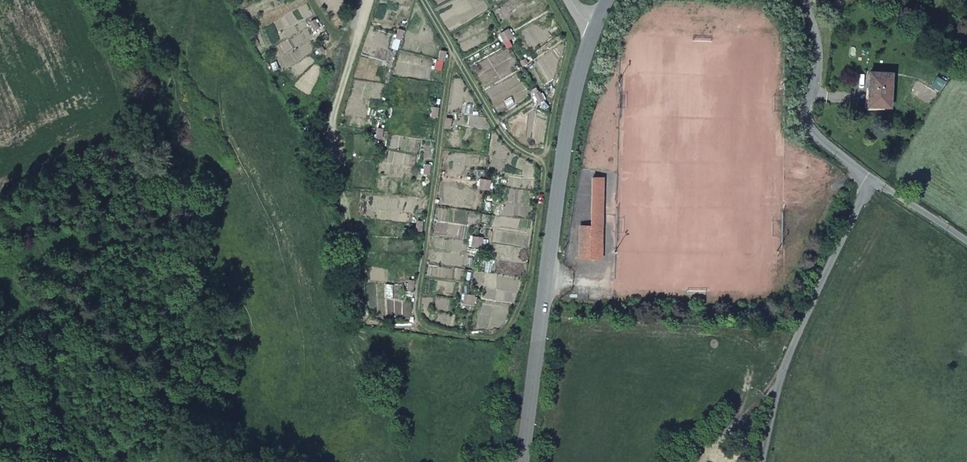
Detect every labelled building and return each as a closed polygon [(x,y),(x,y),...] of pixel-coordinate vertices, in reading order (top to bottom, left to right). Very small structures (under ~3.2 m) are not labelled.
[(890,72),(868,70),(866,104),(888,106),(890,72)] [(582,249),(600,249),(599,233),(599,204),(598,169),(586,170),(585,170),(586,205),(586,217),(576,217),(576,227),(578,227),(578,239),(576,239),(576,249),(582,249)]
